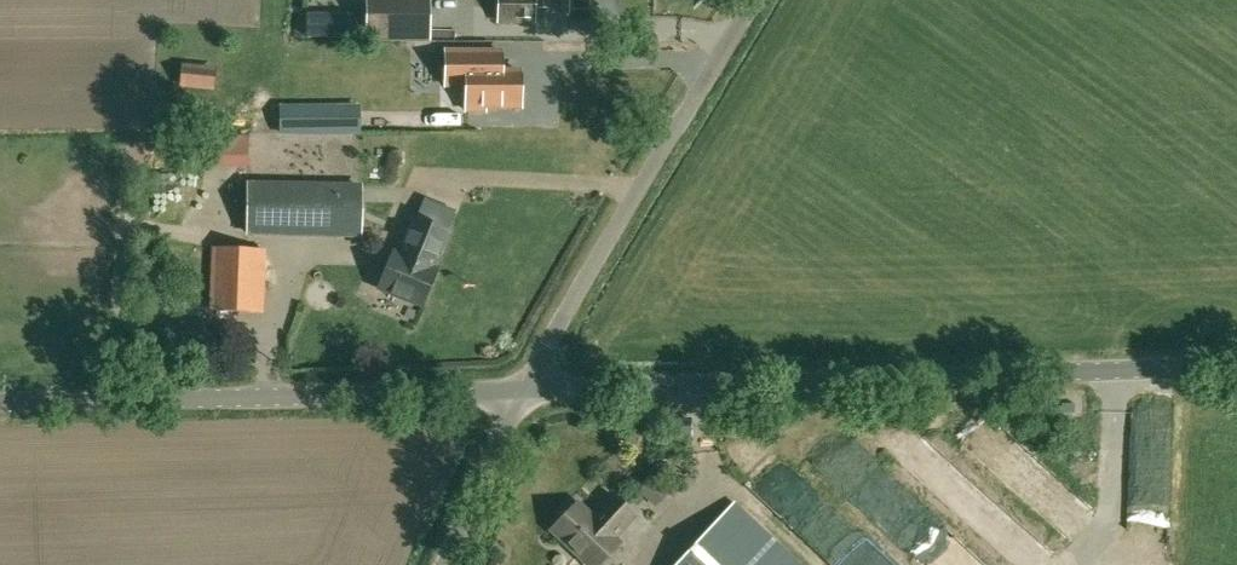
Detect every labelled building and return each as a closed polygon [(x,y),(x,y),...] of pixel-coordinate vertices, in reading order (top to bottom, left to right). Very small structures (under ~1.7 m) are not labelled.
[(366,41),(431,40),(431,0),(366,0),(366,41)] [(498,22),(533,22),(533,12),(566,12),(566,0),(498,0),(498,22)] [(307,39),(338,39),(338,14),(307,14),(307,39)] [(488,52),(486,52),(475,52),(446,52),(446,85),(466,85),(466,111),(485,112),(485,107),(520,107),(520,72),(501,72),(501,71),(501,54),(501,52),(499,52),(488,52)] [(183,66),(182,83),(213,86),(214,69),(183,66)] [(279,105),(279,135),(335,135),(335,105),(279,105)] [(251,138),(236,137),(236,139),(235,162),(238,162),(251,162),(251,138)] [(247,233),(335,235),(359,236),(360,221),(361,187),(336,187),(248,185),(247,233)] [(413,218),(398,255),(394,253),(379,289),(421,307),(436,271),(434,270),(449,233),(413,218)] [(261,312),(263,251),(215,249),(213,311),(261,312)] [(1173,484),(1173,400),(1130,400),(1130,484),(1173,484)] [(636,516),(615,496),(593,519),(577,503),(552,530),(589,564),(602,564),(621,545),(614,539),(636,516)] [(810,548),(842,519),(823,499),(792,528),(810,548)] [(733,505),(677,564),(798,564),(733,505)]
